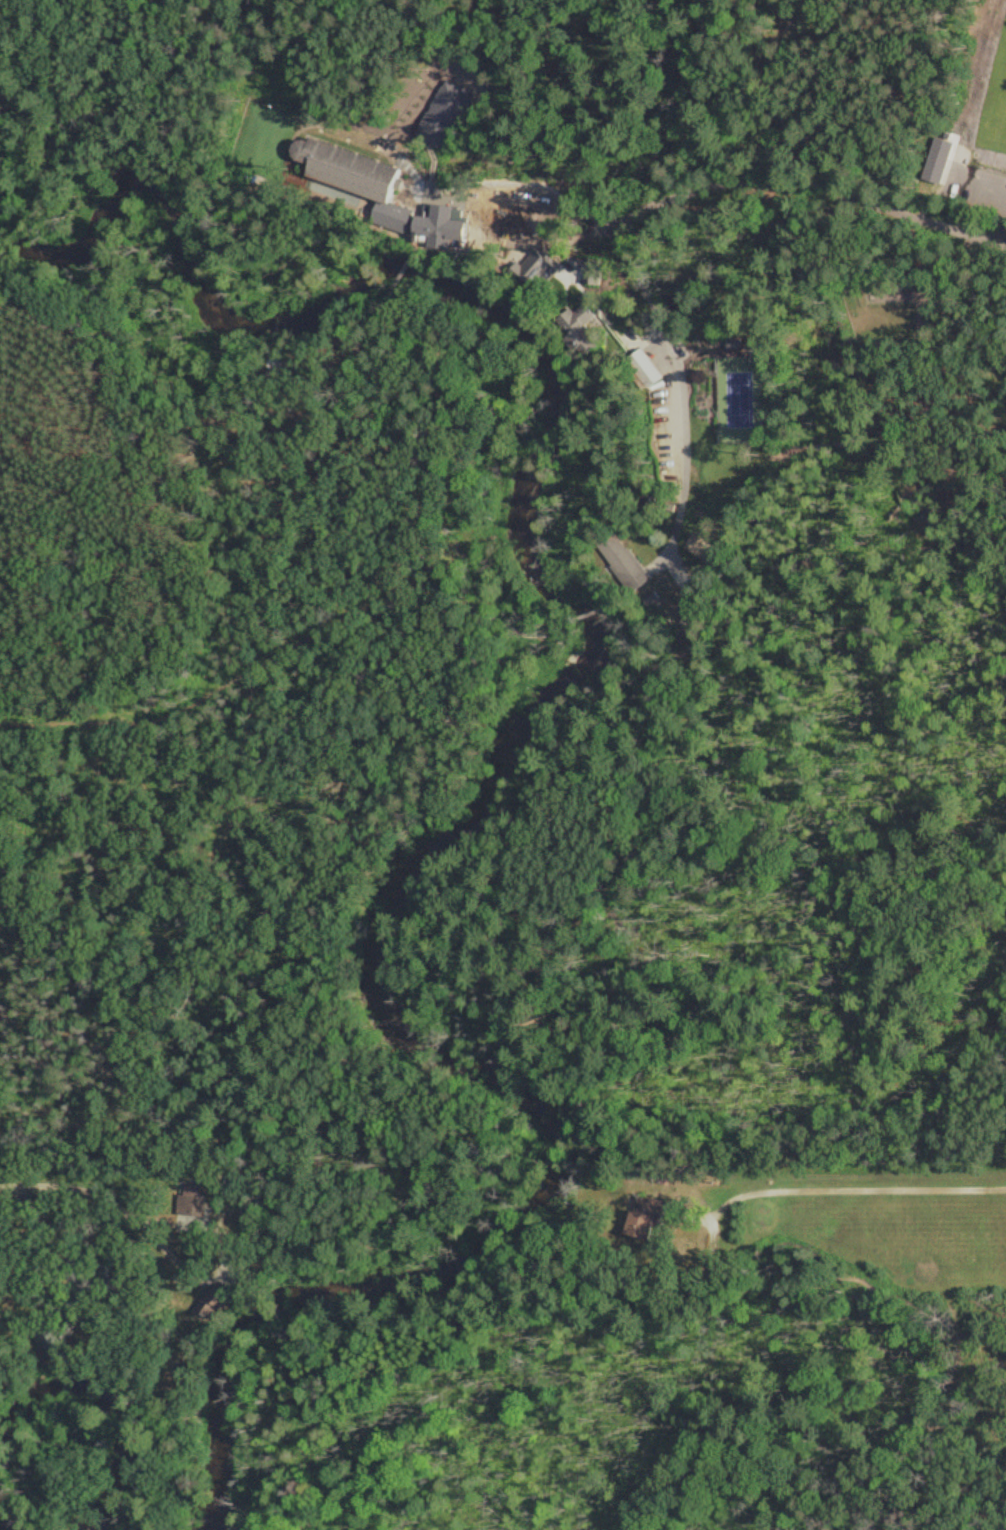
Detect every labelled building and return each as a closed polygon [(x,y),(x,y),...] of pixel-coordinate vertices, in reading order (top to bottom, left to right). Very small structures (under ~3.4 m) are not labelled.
[(636,364),(649,385),(659,379),(647,357),(636,364)]
